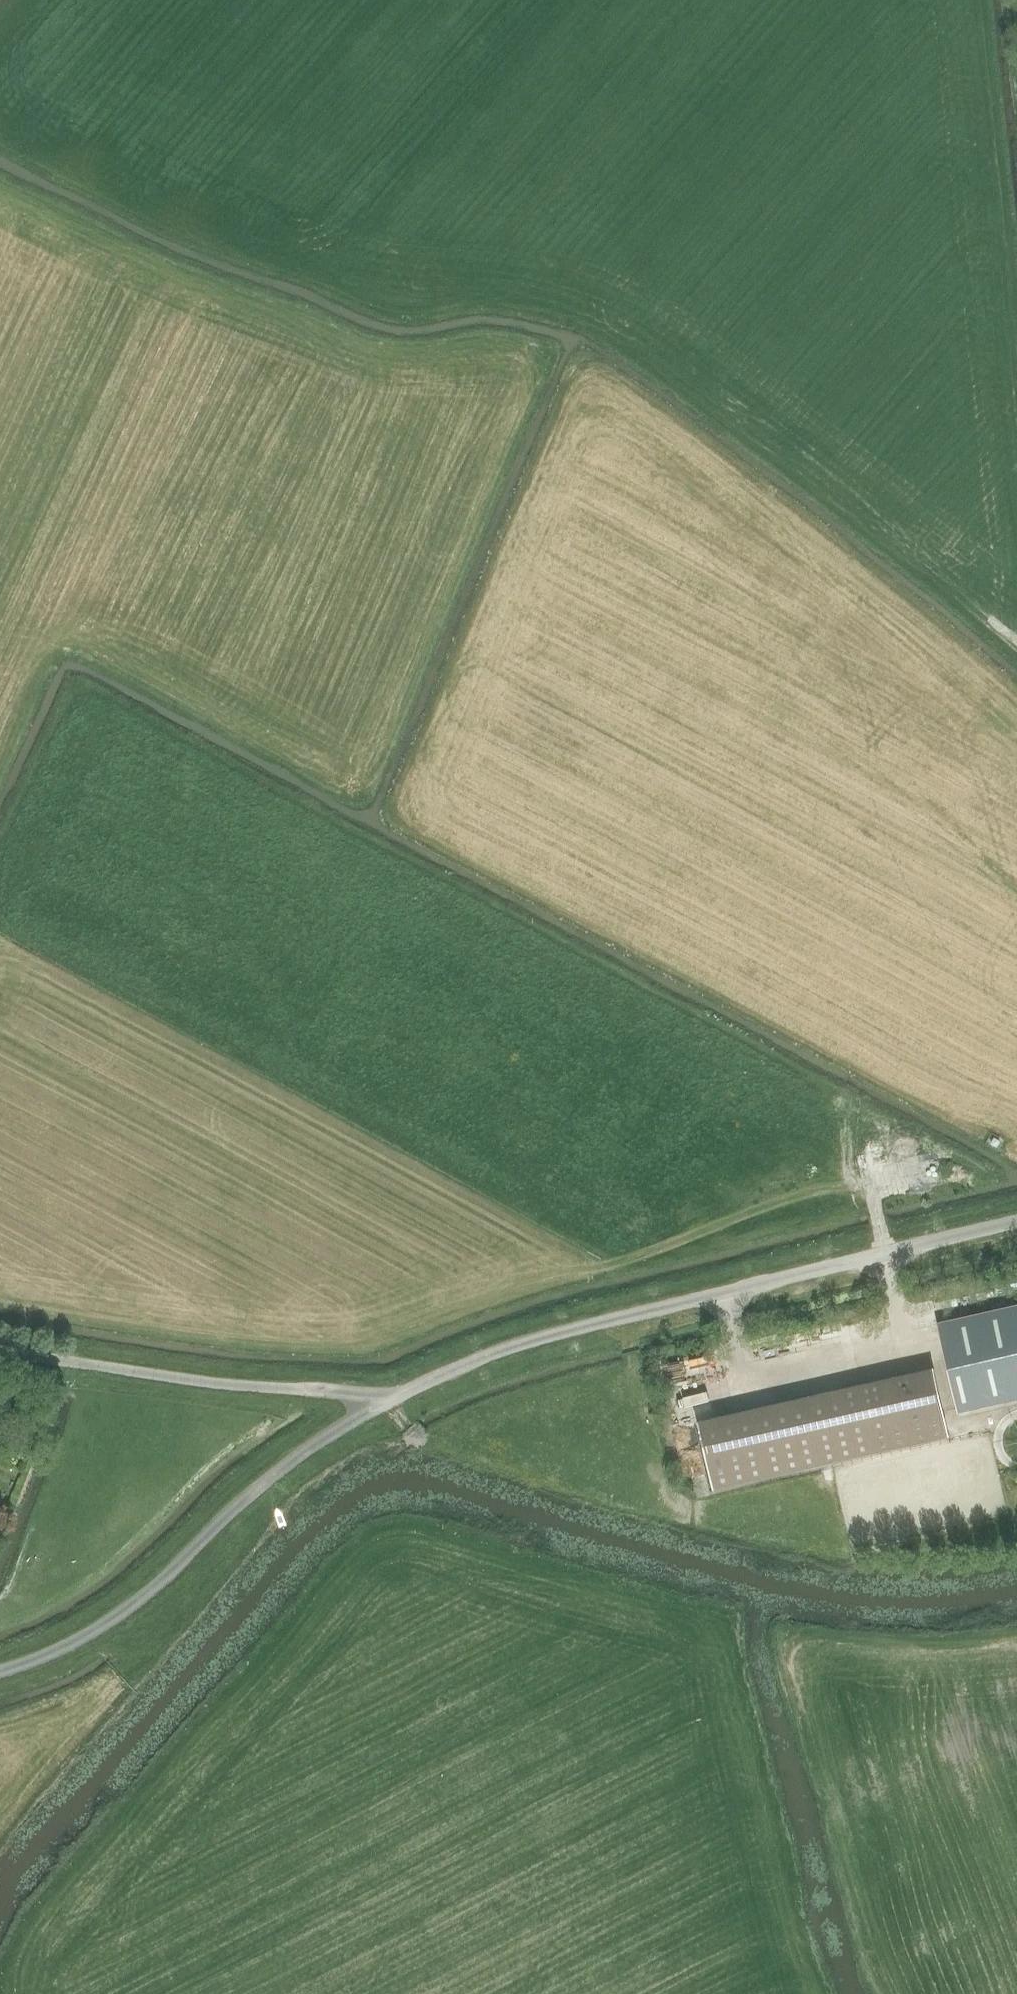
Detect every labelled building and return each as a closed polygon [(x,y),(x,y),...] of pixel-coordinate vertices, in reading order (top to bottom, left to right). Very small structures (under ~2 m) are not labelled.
[(937,1322),(957,1412),(1016,1397),(1016,1304),(937,1322)] [(935,1369),(697,1423),(713,1490),(950,1436),(935,1369)]
